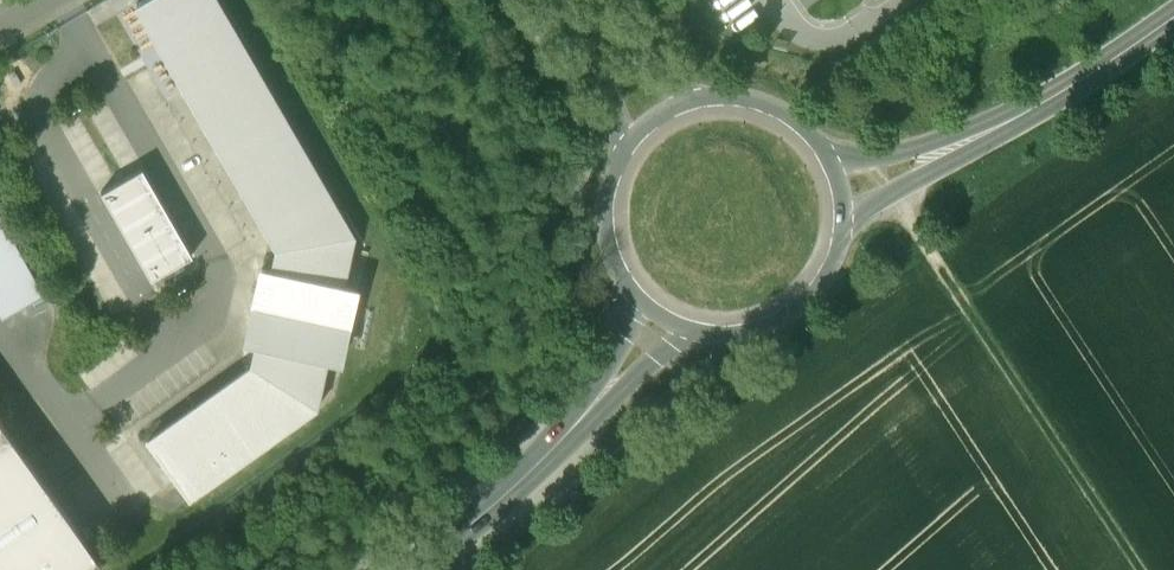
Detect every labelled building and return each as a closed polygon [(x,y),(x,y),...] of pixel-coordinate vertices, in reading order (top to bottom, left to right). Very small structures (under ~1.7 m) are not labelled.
[(277,247),(272,271),(261,269),(246,339),(257,342),(252,365),(146,440),(189,499),(317,408),(328,357),(339,359),(354,289),(343,286),(354,235),(217,0),(143,0),(130,8),(277,247)] [(1,315),(42,292),(0,215),(0,313),(1,315)] [(101,562),(0,421),(0,569),(90,569),(101,562)]
